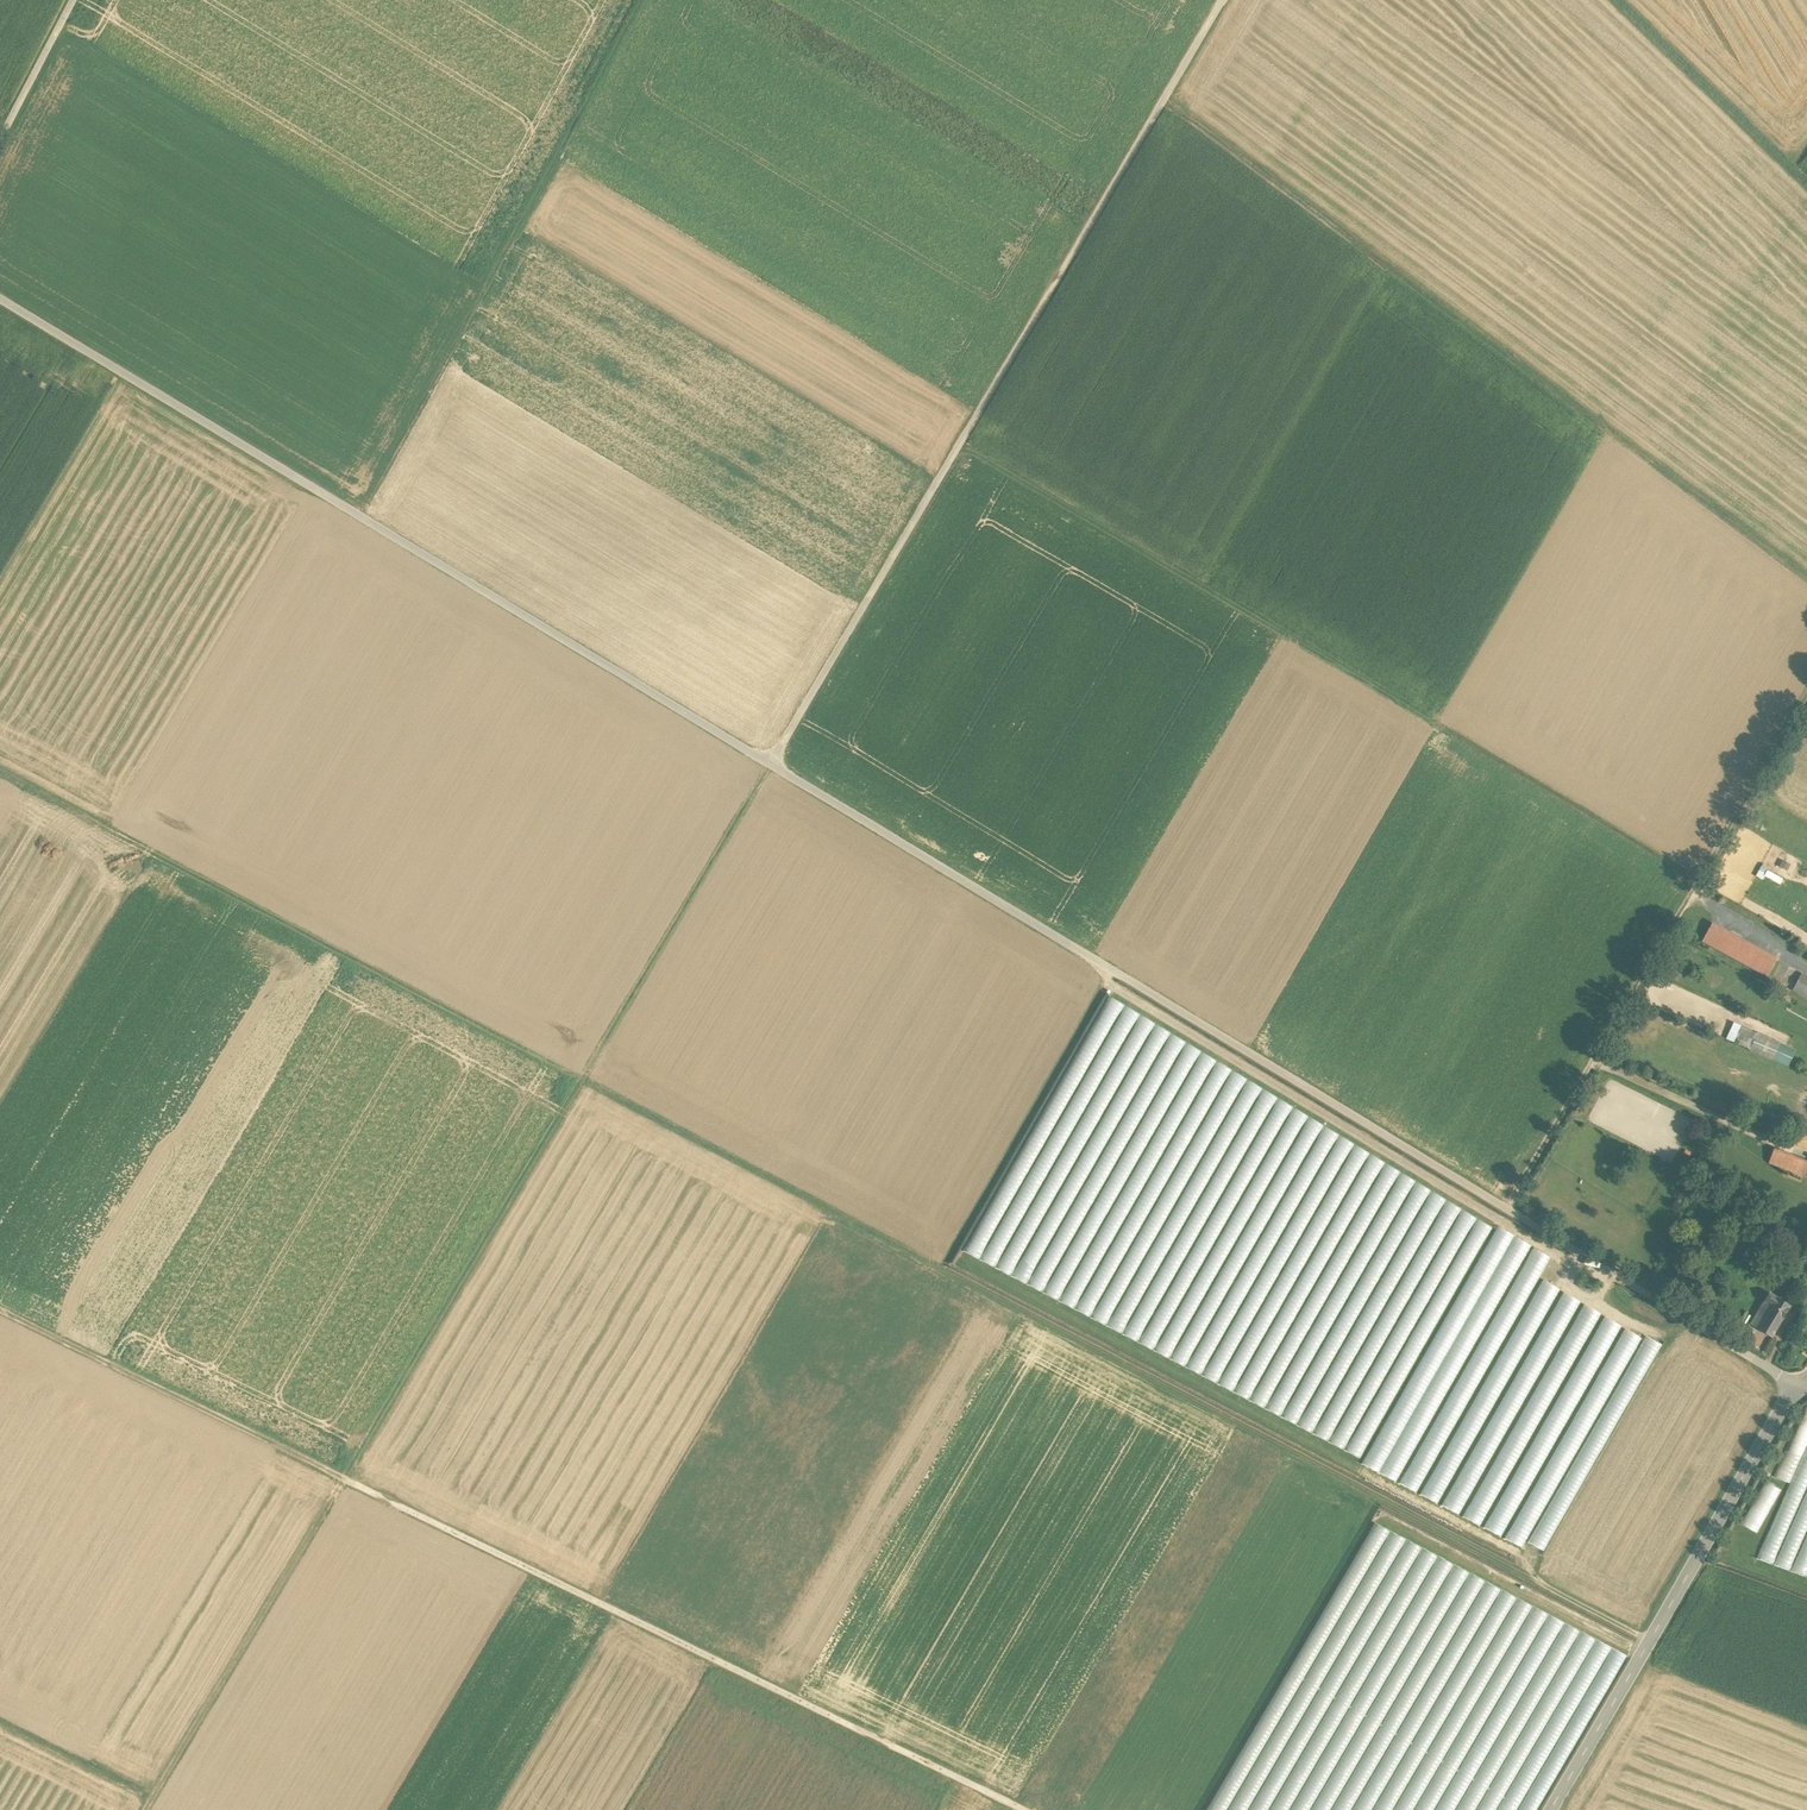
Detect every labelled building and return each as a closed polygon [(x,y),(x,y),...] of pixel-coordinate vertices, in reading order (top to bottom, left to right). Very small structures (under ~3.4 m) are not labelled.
[(1767,869),(1763,875),(1780,885),(1784,878),(1767,869)] [(1777,959),(1712,923),(1702,942),(1767,977),(1777,959)] [(1801,973),(1792,990),(1806,998),(1806,976),(1801,973)] [(1407,1177),(1111,996),(1100,1014),(1114,1023),(1119,1014),(1176,1049),(1184,1046),(1191,1061),(1191,1060),(1224,1080),(1225,1077),(1233,1092),(1242,1088),(1249,1104),(1255,1095),(1294,1119),(1294,1120),(1310,1129),(1312,1135),(1319,1132),(1324,1142),(1361,1164),(1364,1158),(1374,1178),(1378,1170),(1387,1190),(1394,1179),(1401,1194),(1412,1188),(1407,1177)] [(1734,1022),(1727,1039),(1750,1048),(1757,1031),(1734,1022)] [(1780,1044),(1758,1035),(1751,1050),(1788,1066),(1794,1052),(1779,1046),(1780,1044)] [(1806,1176),(1806,1165),(1774,1151),(1774,1153),(1770,1162),(1806,1176)] [(966,1250),(978,1257),(987,1240),(975,1233),(966,1250)] [(1116,1290),(1099,1300),(1104,1287),(1027,1253),(1024,1254),(1018,1244),(1005,1251),(994,1276),(1296,1412),(1298,1411),(1305,1396),(1285,1407),(1296,1382),(1270,1397),(1277,1380),(1263,1374),(1266,1379),(1256,1384),(1268,1359),(1249,1370),(1242,1356),(1227,1365),(1237,1341),(1210,1356),(1219,1338),(1215,1340),(1136,1304),(1142,1291),(1130,1298),(1125,1308),(1116,1290)] [(1802,1286),(1798,1291),(1805,1295),(1806,1292),(1806,1289),(1802,1286)] [(1790,1306),(1770,1294),(1765,1302),(1772,1307),(1768,1314),(1773,1317),(1781,1322),(1790,1306)] [(1766,1317),(1758,1312),(1751,1325),(1764,1333),(1769,1324),(1764,1321),(1766,1317)] [(1773,1317),(1768,1314),(1766,1317),(1764,1321),(1769,1324),(1773,1317)] [(1769,1324),(1764,1333),(1771,1338),(1781,1322),(1773,1317),(1769,1324)] [(1804,1351),(1797,1347),(1793,1353),(1800,1358),(1804,1351)] [(1314,1434),(1344,1448),(1354,1426),(1340,1419),(1341,1417),(1326,1410),(1314,1434)] [(1797,1441),(1806,1444),(1806,1410),(1797,1441)] [(1788,1482),(1794,1471),(1780,1464),(1775,1476),(1788,1482)] [(1755,1531),(1780,1488),(1767,1480),(1742,1524),(1755,1531)] [(1542,1549),(1558,1523),(1545,1514),(1529,1540),(1542,1549)] [(1576,1652),(1602,1642),(1375,1521),(1349,1570),(1384,1589),(1380,1606),(1463,1625),(1464,1642),(1480,1628),(1482,1633),(1507,1631),(1501,1637),(1503,1637),(1525,1629),(1517,1645),(1532,1649),(1536,1659),(1548,1654),(1544,1671),(1550,1675),(1549,1670),(1554,1673),(1567,1650),(1559,1682),(1567,1684),(1579,1661),(1573,1657),(1565,1664),(1571,1639),(1576,1652)]
